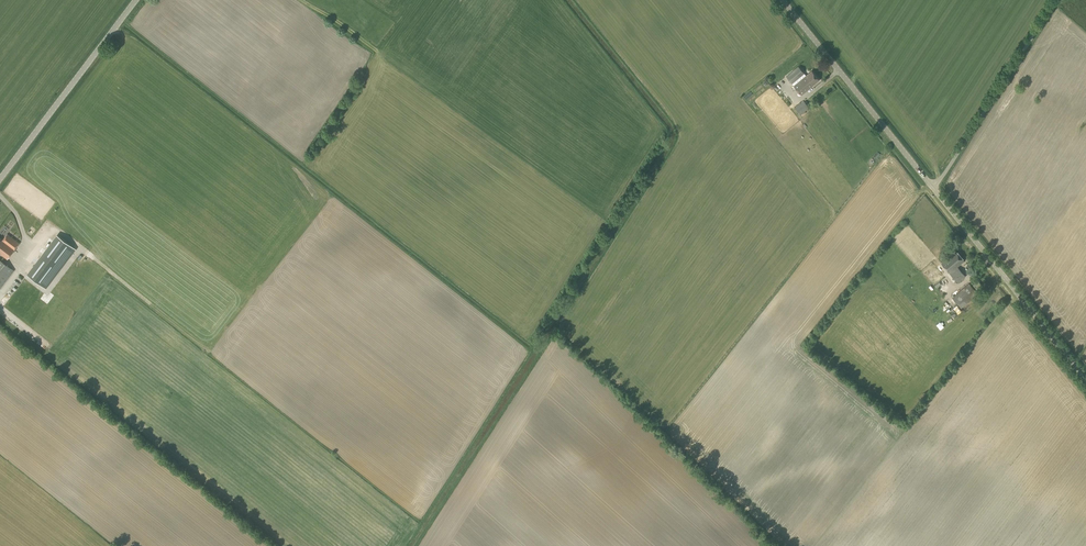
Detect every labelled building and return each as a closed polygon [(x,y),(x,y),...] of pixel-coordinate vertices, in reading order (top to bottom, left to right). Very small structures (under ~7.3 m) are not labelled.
[(794,86),(794,85),(802,94),(819,80),(812,71),(806,76),(805,74),(798,66),(786,76),(792,84),(794,86)] [(801,115),(809,107),(803,100),(795,107),(801,115)] [(2,240),(0,239),(0,253),(7,258),(19,243),(7,234),(2,240)] [(56,235),(26,274),(42,286),(72,247),(56,235)] [(941,263),(950,273),(950,274),(958,283),(966,277),(958,267),(964,261),(955,251),(941,263)] [(14,270),(0,260),(0,289),(14,270)] [(977,290),(982,285),(978,281),(973,285),(977,290)] [(969,302),(978,294),(969,283),(952,298),(961,308),(968,302),(969,302)] [(47,349),(49,346),(43,341),(40,344),(47,349)]
